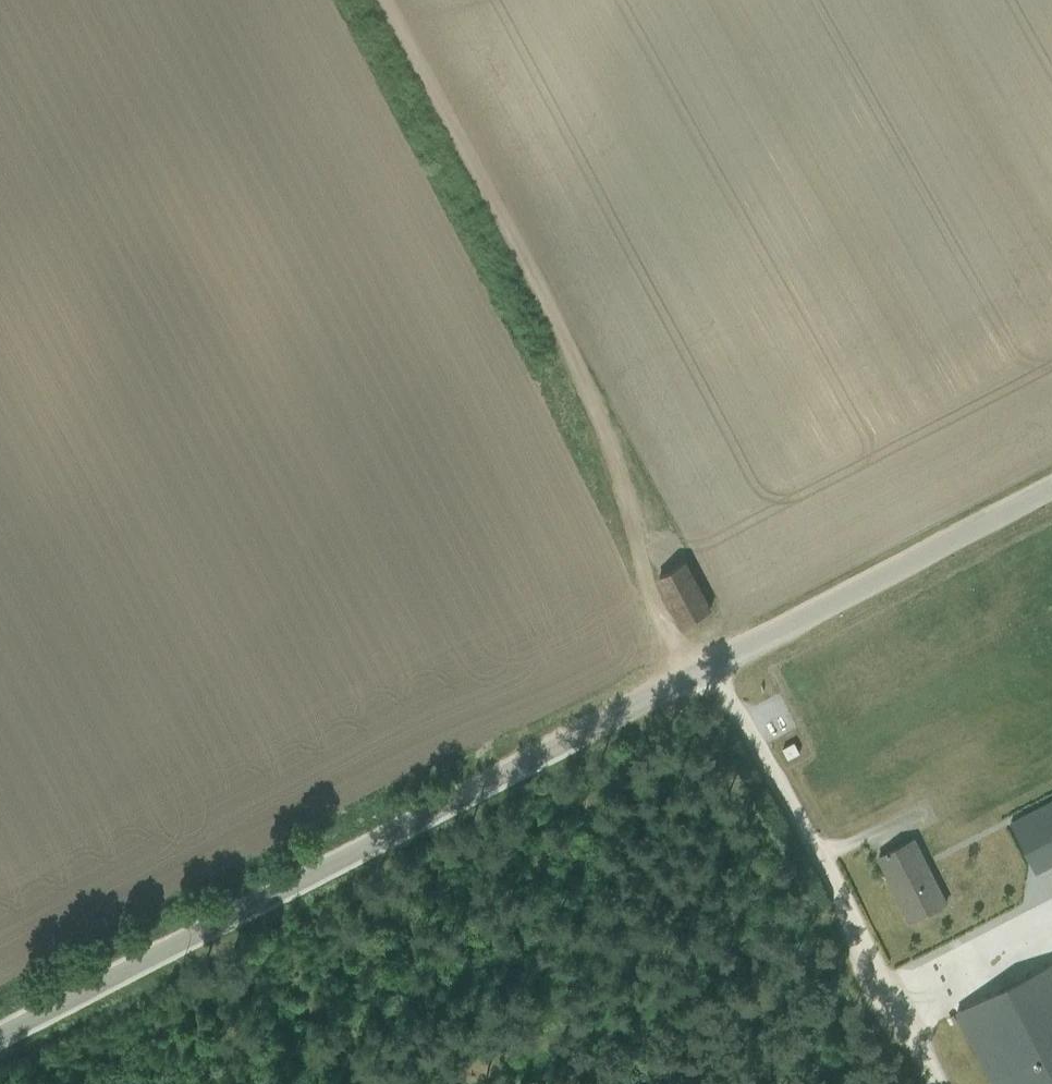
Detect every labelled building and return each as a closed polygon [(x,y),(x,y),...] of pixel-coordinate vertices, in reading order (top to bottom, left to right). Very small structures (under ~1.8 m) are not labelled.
[(710,608),(685,563),(660,576),(683,622),(710,608)] [(1037,871),(1051,863),(1051,799),(1011,820),(1037,871)] [(912,921),(946,903),(914,840),(880,856),(912,921)] [(953,1012),(990,1083),(1051,1083),(1051,961),(953,1012)]
